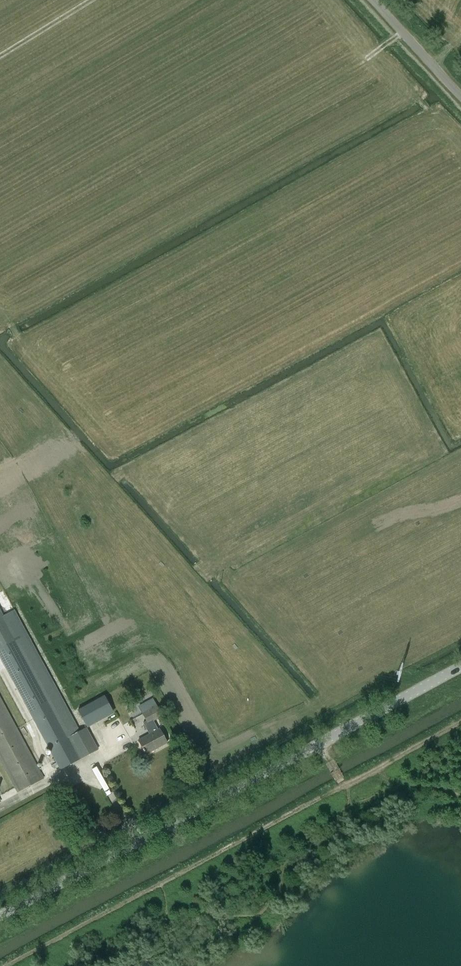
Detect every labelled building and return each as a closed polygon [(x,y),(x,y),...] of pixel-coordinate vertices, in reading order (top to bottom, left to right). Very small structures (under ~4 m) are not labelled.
[(61,770),(98,750),(86,728),(81,731),(15,609),(4,615),(0,607),(0,657),(61,770)] [(87,726),(113,711),(105,695),(78,710),(87,726)] [(18,793),(45,779),(0,696),(0,760),(18,793)] [(146,721),(143,723),(150,735),(139,740),(146,754),(167,743),(160,729),(159,730),(154,721),(163,716),(157,705),(142,713),(146,721)]
